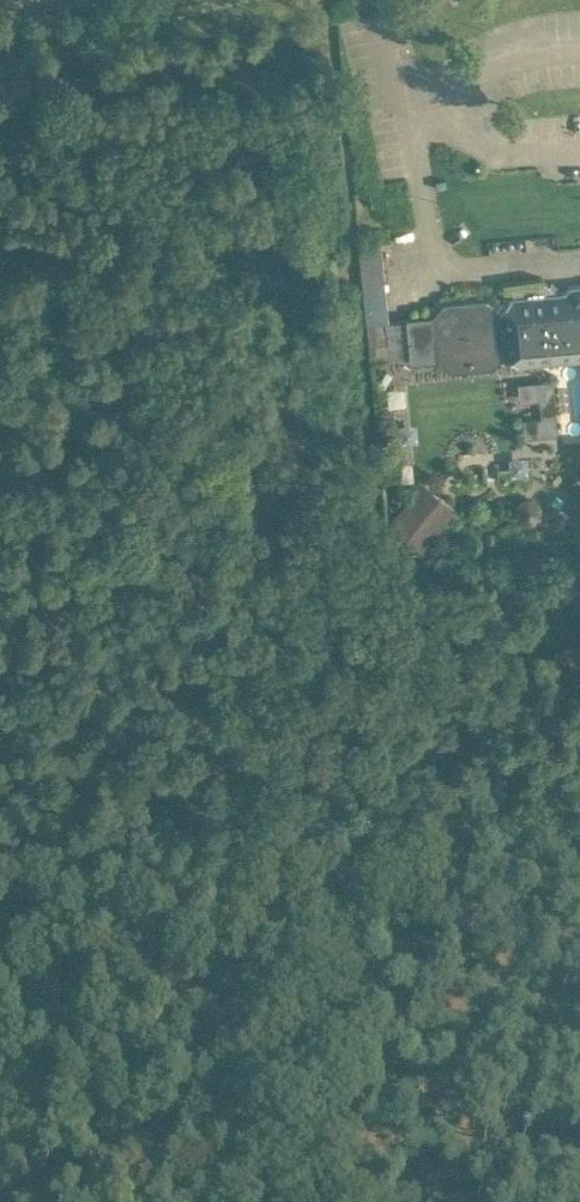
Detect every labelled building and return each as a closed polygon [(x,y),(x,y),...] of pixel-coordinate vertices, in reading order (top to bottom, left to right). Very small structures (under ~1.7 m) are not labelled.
[(407,318),(411,362),(438,359),(450,369),(494,364),(505,351),(518,363),(579,356),(579,284),(570,285),(565,291),(557,292),(545,281),(541,282),(512,285),(513,296),(510,296),(490,302),(487,298),(444,303),(433,315),(407,318)] [(527,416),(528,433),(558,432),(555,377),(520,379),(521,399),(544,397),(545,415),(527,416)] [(446,526),(460,499),(424,480),(410,507),(446,526)]
